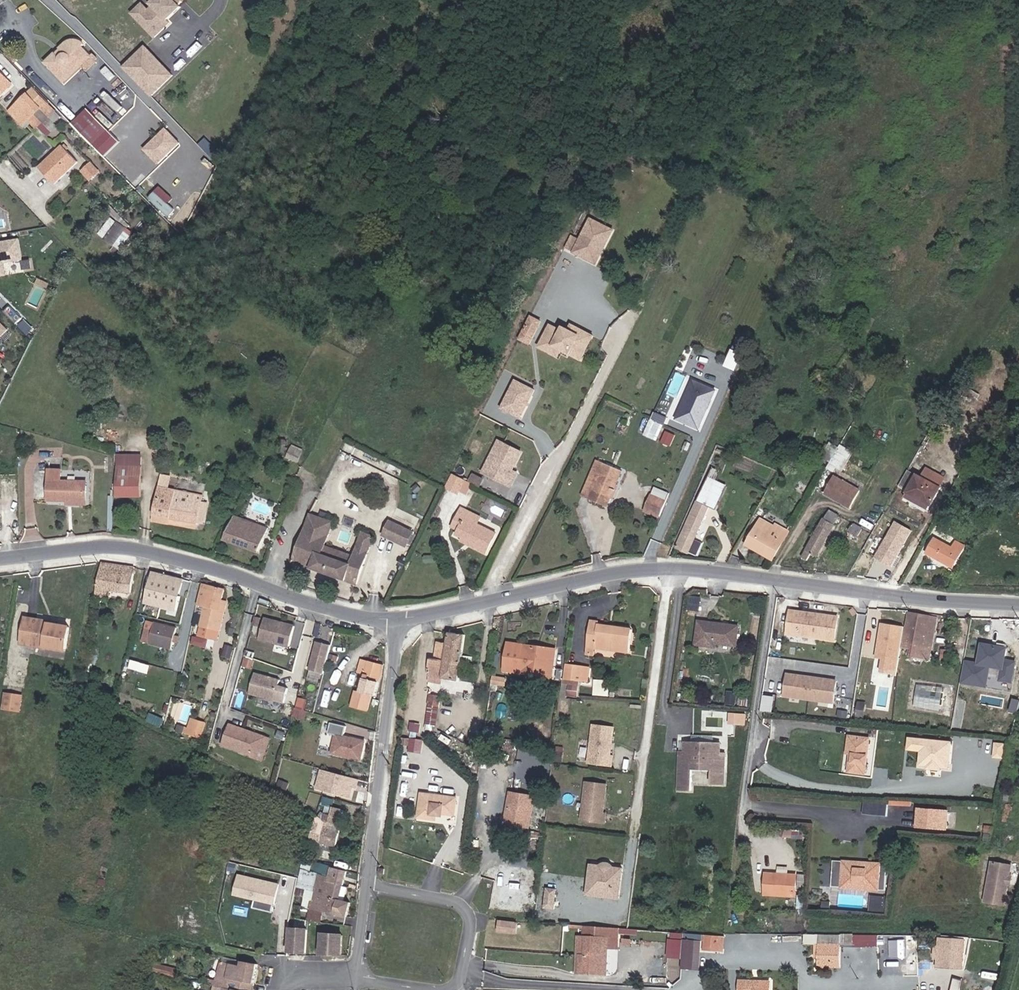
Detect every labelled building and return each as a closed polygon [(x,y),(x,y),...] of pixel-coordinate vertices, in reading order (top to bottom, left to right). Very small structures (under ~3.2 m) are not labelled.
[(181,0),(184,2),(185,0),(156,0),(153,3),(155,6),(150,11),(147,9),(137,19),(155,38),(165,28),(161,24),(166,19),(168,20),(181,8),(179,6),(181,0)] [(137,19),(147,9),(144,5),(134,15),(137,19)] [(165,28),(171,23),(168,20),(166,19),(161,24),(165,28)] [(95,61),(89,56),(77,44),(73,43),(71,43),(68,44),(61,51),(65,56),(62,56),(60,57),(57,59),(54,56),(46,64),(64,82),(81,65),(86,70),(95,61)] [(144,44),(121,66),(152,96),(174,74),(144,44)] [(11,85),(0,74),(0,95),(11,85)] [(95,92),(85,103),(111,126),(121,115),(95,92)] [(28,96),(14,109),(28,123),(41,109),(28,96)] [(51,115),(54,112),(48,105),(44,109),(51,115)] [(28,123),(14,109),(10,113),(23,127),(28,123)] [(181,143),(166,128),(143,150),(158,166),(181,143)] [(54,186),(77,164),(62,147),(52,157),(53,158),(46,164),(45,163),(38,169),(54,186)] [(92,160),(81,170),(90,181),(102,170),(92,160)] [(98,234),(121,249),(133,231),(111,215),(98,234)] [(597,265),(615,229),(588,215),(570,251),(597,265)] [(5,277),(3,265),(22,262),(18,242),(0,245),(0,278),(5,277)] [(535,335),(542,320),(532,315),(524,329),(535,335)] [(554,323),(543,344),(556,351),(558,348),(564,351),(572,355),(574,351),(584,357),(596,335),(581,326),(578,332),(567,326),(565,329),(554,323)] [(578,332),(581,326),(575,323),(572,329),(578,332)] [(744,354),(750,340),(738,335),(732,349),(744,354)] [(556,351),(543,344),(541,348),(560,359),(564,351),(558,348),(556,351)] [(582,361),(584,357),(574,351),(572,355),(582,361)] [(525,403),(530,394),(532,395),(535,389),(516,379),(502,407),(521,416),(527,405),(525,403)] [(699,429),(717,391),(694,381),(677,419),(686,423),(689,422),(691,423),(692,426),(699,429)] [(665,425),(668,418),(655,413),(652,419),(665,425)] [(672,418),(670,423),(696,435),(699,429),(672,418)] [(658,444),(665,429),(654,424),(648,439),(658,444)] [(660,445),(667,430),(665,429),(658,444),(660,445)] [(492,472),(513,483),(517,475),(512,472),(524,447),(503,436),(490,461),(496,464),(492,472)] [(297,461),(303,449),(293,443),(287,456),(297,461)] [(839,447),(830,443),(822,458),(830,463),(839,447)] [(843,448),(839,457),(844,460),(848,451),(843,448)] [(142,468),(142,455),(117,455),(117,467),(142,468)] [(844,460),(839,457),(831,471),(838,475),(839,471),(843,473),(849,463),(844,460)] [(496,464),(490,461),(486,469),(492,472),(496,464)] [(600,482),(607,466),(599,462),(591,478),(600,482)] [(591,478),(582,498),(610,510),(613,502),(619,488),(625,474),(607,466),(600,482),(591,478)] [(140,497),(142,468),(117,467),(116,496),(140,497)] [(945,478),(927,469),(923,477),(941,487),(945,478)] [(63,470),(50,470),(50,500),(86,501),(87,482),(63,480),(63,470)] [(917,476),(908,471),(899,485),(907,490),(906,492),(930,506),(941,487),(923,477),(917,474),(917,476)] [(451,475),(445,487),(458,495),(465,482),(451,475)] [(695,540),(710,507),(716,509),(726,485),(709,477),(677,547),(689,553),(689,551),(697,555),(702,544),(695,540)] [(828,495),(852,509),(861,493),(837,479),(828,495)] [(303,500),(308,488),(298,483),(293,495),(303,500)] [(197,523),(202,496),(160,487),(155,515),(197,523)] [(619,488),(613,502),(618,503),(624,490),(619,488)] [(648,513),(660,519),(668,503),(655,498),(648,513)] [(495,532),(477,523),(480,517),(461,507),(457,514),(462,517),(456,529),(455,531),(474,540),(471,546),(484,553),(495,532)] [(290,528),(297,513),(287,509),(280,524),(290,528)] [(326,547),(334,522),(312,514),(294,562),(356,583),(370,546),(360,543),(355,557),(326,547)] [(456,529),(462,517),(457,514),(450,526),(456,529)] [(944,527),(949,518),(943,514),(937,523),(944,527)] [(236,515),(225,540),(257,553),(267,528),(236,515)] [(745,545),(774,560),(791,531),(777,522),(775,526),(761,518),(745,545)] [(835,526),(823,519),(802,557),(807,560),(811,553),(817,557),(835,526)] [(893,567),(914,530),(895,519),(874,556),(893,567)] [(407,546),(413,532),(390,521),(384,535),(407,546)] [(859,536),(864,527),(856,523),(851,531),(859,536)] [(474,540),(455,531),(452,536),(471,546),(474,540)] [(370,546),(374,536),(363,532),(360,543),(370,546)] [(953,547),(935,537),(926,554),(953,568),(965,547),(956,542),(953,547)] [(136,566),(102,561),(97,588),(131,594),(136,566)] [(175,609),(182,577),(149,570),(142,603),(175,609)] [(219,642),(228,607),(220,605),(221,600),(223,589),(203,585),(199,604),(206,606),(199,636),(219,642)] [(927,656),(936,615),(908,610),(902,646),(908,647),(908,653),(927,656)] [(832,638),(835,618),(818,616),(817,619),(798,617),(799,614),(790,612),(788,632),(832,638)] [(35,620),(25,619),(21,642),(31,644),(32,639),(41,641),(45,642),(44,647),(64,650),(69,625),(55,622),(55,624),(49,623),(50,620),(36,617),(35,620)] [(171,647),(176,627),(147,619),(142,639),(171,647)] [(277,622),(263,619),(258,638),(288,646),(293,626),(280,623),(280,625),(276,624),(277,622)] [(596,655),(596,649),(627,651),(630,628),(598,625),(598,621),(590,621),(587,654),(596,655)] [(737,627),(699,621),(695,644),(715,648),(716,643),(734,646),(737,627)] [(879,659),(878,672),(897,674),(902,624),(879,622),(876,658),(879,659)] [(428,676),(440,677),(457,679),(463,636),(449,634),(447,643),(436,642),(434,660),(431,660),(428,676)] [(323,675),(330,647),(316,643),(309,672),(323,675)] [(551,676),(554,650),(506,643),(502,669),(551,676)] [(985,668),(1004,670),(1007,652),(987,650),(985,668)] [(232,660),(234,653),(227,652),(225,659),(232,660)] [(250,667),(252,660),(245,657),(243,664),(250,667)] [(370,665),(363,663),(361,676),(368,677),(370,665)] [(592,667),(567,664),(565,679),(590,683),(592,667)] [(381,667),(370,665),(368,677),(364,695),(359,694),(357,708),(369,711),(372,695),(376,696),(381,667)] [(834,702),(836,677),(784,672),(782,697),(834,702)] [(283,703),(287,688),(278,685),(279,680),(255,673),(249,693),(283,703)] [(506,685),(507,678),(494,676),(493,684),(506,685)] [(601,690),(600,701),(611,702),(612,690),(601,690)] [(17,711),(19,696),(12,694),(5,693),(2,709),(17,711)] [(430,695),(425,728),(434,730),(439,696),(430,695)] [(72,702),(68,717),(81,720),(84,705),(72,702)] [(309,720),(311,713),(304,711),(302,718),(309,720)] [(729,711),(728,723),(747,724),(748,713),(729,711)] [(407,718),(399,717),(398,725),(400,726),(400,729),(406,729),(407,718)] [(190,733),(196,735),(200,721),(193,719),(190,733)] [(200,721),(196,735),(201,736),(205,722),(200,721)] [(266,730),(229,722),(224,743),(246,748),(247,746),(256,748),(263,744),(266,730)] [(610,756),(614,728),(594,726),(589,763),(612,766),(613,757),(610,756)] [(270,731),(266,730),(263,744),(256,748),(247,746),(246,748),(265,753),(270,731)] [(329,732),(325,751),(336,753),(337,753),(347,755),(349,756),(361,759),(365,740),(329,732)] [(847,737),(846,753),(849,753),(847,770),(863,772),(867,738),(847,737)] [(410,751),(424,752),(424,738),(410,738),(410,751)] [(918,742),(906,740),(904,756),(908,756),(907,760),(923,761),(923,762),(926,766),(934,766),(938,763),(951,764),(953,741),(919,738),(918,742)] [(1004,757),(1005,742),(995,741),(994,756),(1004,757)] [(723,786),(724,754),(719,754),(717,753),(717,743),(687,742),(687,749),(687,752),(684,752),(680,752),(678,792),(690,792),(691,765),(710,766),(710,786),(723,786)] [(908,756),(904,756),(903,763),(922,765),(921,768),(938,770),(939,766),(950,767),(951,764),(938,763),(934,766),(926,766),(923,762),(923,761),(907,760),(908,756)] [(983,782),(996,785),(999,770),(985,767),(983,782)] [(352,798),(357,778),(320,768),(314,789),(352,798)] [(283,794),(286,784),(277,779),(274,789),(283,794)] [(603,813),(607,785),(587,783),(582,820),(605,823),(606,814),(603,813)] [(535,796),(513,792),(508,823),(530,827),(535,796)] [(455,797),(420,793),(417,816),(434,818),(434,815),(441,815),(441,813),(453,815),(455,797)] [(864,801),(863,812),(887,814),(888,803),(864,801)] [(336,844),(341,827),(336,826),(340,809),(333,807),(333,808),(331,814),(322,811),(321,815),(317,814),(312,838),(336,844)] [(949,811),(919,807),(917,825),(946,829),(949,811)] [(336,826),(341,827),(345,810),(340,809),(336,826)] [(315,861),(303,858),(300,868),(312,871),(315,861)] [(590,861),(590,865),(602,867),(604,865),(606,865),(608,865),(610,868),(622,869),(622,866),(613,864),(613,863),(611,862),(608,861),(604,860),(602,860),(599,862),(590,861)] [(1011,875),(1013,864),(994,861),(988,900),(1006,903),(1009,882),(1011,875)] [(862,867),(842,865),(841,885),(876,888),(879,863),(863,862),(862,867)] [(322,873),(330,875),(333,866),(324,864),(322,873)] [(602,867),(590,865),(586,892),(618,896),(622,869),(610,868),(608,865),(606,865),(604,865),(602,867)] [(343,886),(347,869),(333,866),(330,875),(329,882),(343,886)] [(312,871),(300,868),(295,887),(312,891),(317,872),(312,871)] [(322,873),(317,872),(312,891),(308,906),(323,909),(346,915),(350,902),(342,900),(346,886),(343,886),(329,882),(330,875),(322,873)] [(796,875),(766,873),(764,893),(794,895),(796,875)] [(235,874),(232,895),(253,899),(252,907),(273,911),(278,880),(235,874)] [(544,905),(554,906),(556,887),(546,885),(544,905)] [(869,909),(883,910),(884,896),(870,895),(869,909)] [(323,909),(308,906),(305,919),(320,922),(323,909)] [(496,932),(514,933),(515,924),(497,922),(496,932)] [(290,928),(287,949),(304,951),(307,930),(290,928)] [(819,957),(818,966),(838,967),(839,932),(819,931),(819,943),(819,957)] [(684,932),(681,967),(701,969),(703,933),(684,932)] [(321,933),(319,953),(338,955),(341,936),(321,933)] [(575,971),(579,971),(580,953),(585,954),(586,936),(577,935),(575,971)] [(939,967),(964,969),(966,937),(941,935),(939,967)] [(580,953),(579,971),(606,972),(608,937),(586,936),(585,954),(580,953)] [(706,946),(720,948),(721,937),(707,936),(706,946)] [(898,941),(879,941),(879,957),(897,957),(898,941)] [(229,963),(228,968),(220,967),(215,988),(223,989),(251,989),(257,969),(229,963)] [(906,989),(919,989),(920,979),(906,978),(906,989)] [(768,982),(758,981),(758,986),(740,985),(740,989),(768,989),(768,982)]
